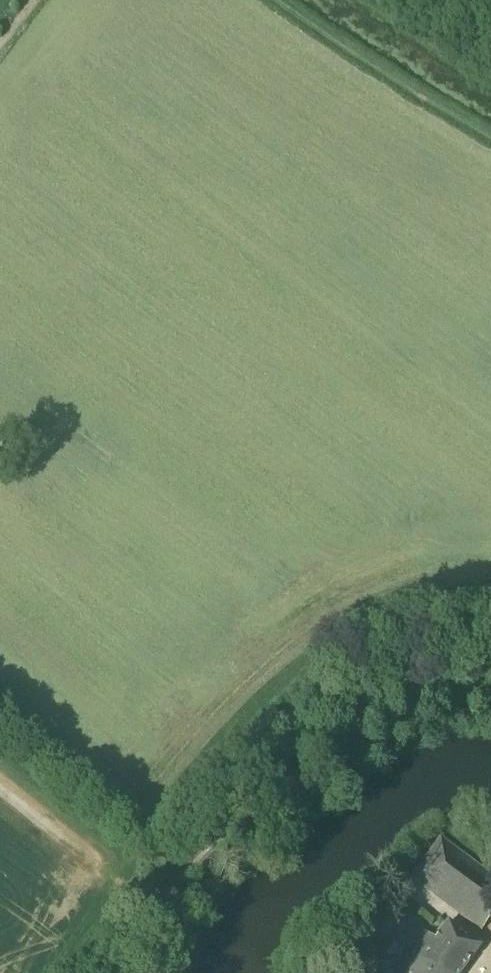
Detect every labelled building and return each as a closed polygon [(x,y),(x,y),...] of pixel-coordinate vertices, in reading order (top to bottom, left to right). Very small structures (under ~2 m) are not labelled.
[(490,918),(490,877),(440,839),(411,878),(481,931),(490,918)] [(447,923),(435,940),(424,932),(394,972),(461,972),(480,947),(447,923)]
